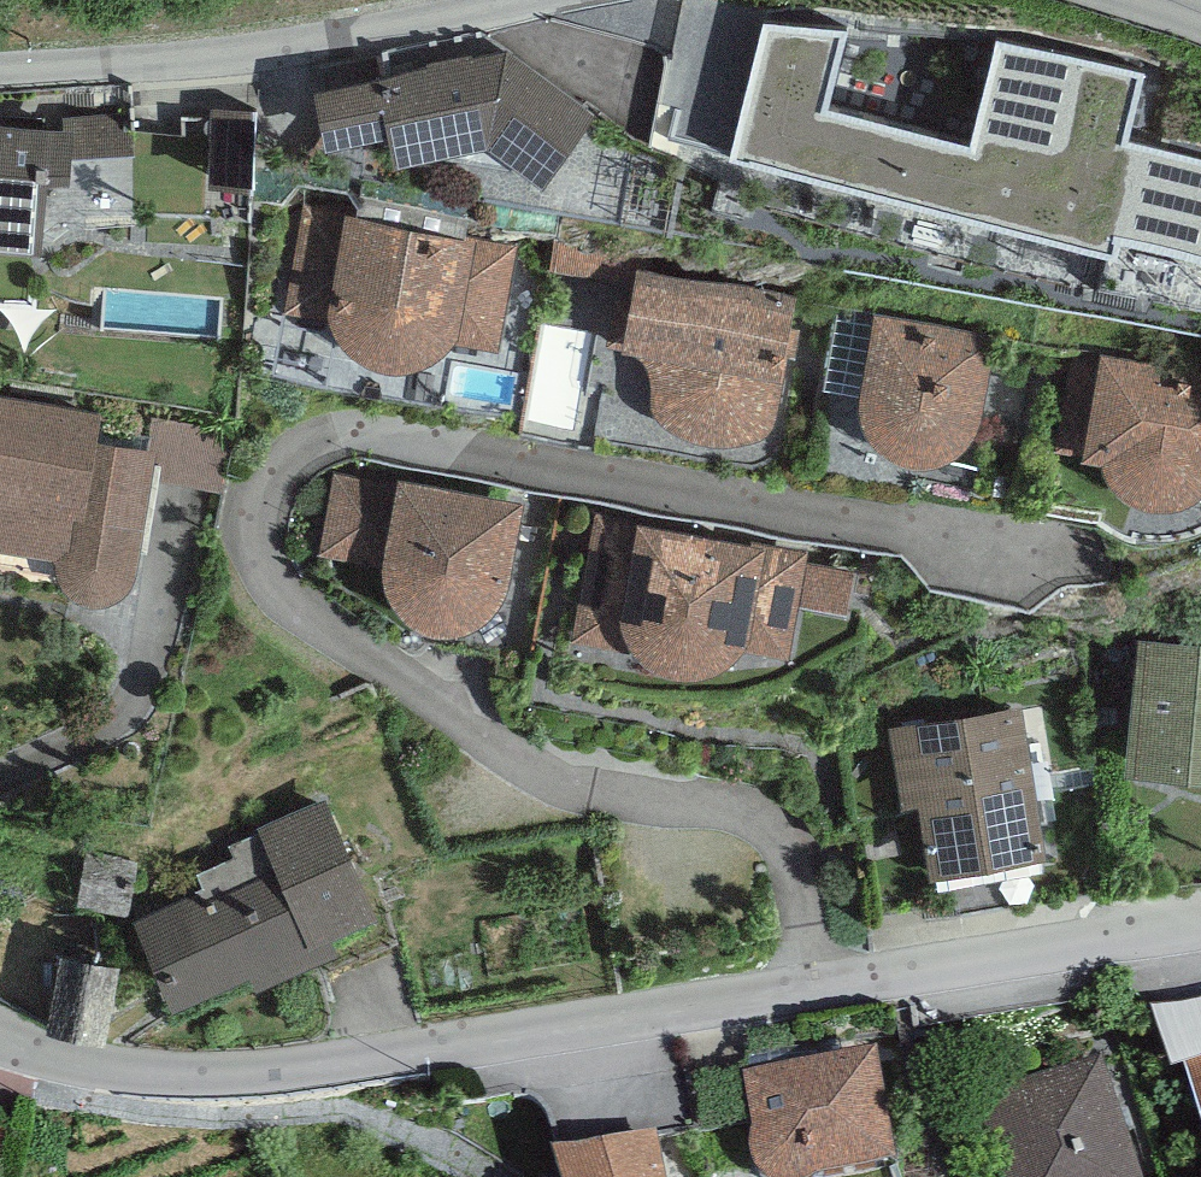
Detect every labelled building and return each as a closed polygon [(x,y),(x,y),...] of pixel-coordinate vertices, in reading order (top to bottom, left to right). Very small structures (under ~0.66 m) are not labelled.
[(970,131),(793,90),(778,145),(770,175),(1022,239),(1025,229),(1099,247),(1101,242),(1121,163),(1126,164),(1131,144),(1150,69),(995,30),(970,131)] [(429,66),(314,88),(324,146),(387,133),(395,164),(487,144),(542,185),(596,116),(507,50),(471,57),(470,50),(427,59),(429,66)] [(798,69),(740,54),(735,73),(713,68),(699,124),(778,145),(793,90),(798,69)] [(255,108),(213,106),(210,183),(252,185),(255,108)] [(63,112),(64,125),(74,125),(71,157),(133,152),(134,130),(118,131),(119,112),(63,112)] [(74,125),(64,125),(0,120),(0,245),(41,248),(46,177),(70,179),(71,157),(74,125)] [(207,131),(134,130),(133,152),(133,212),(206,213),(207,131)] [(1131,144),(1126,164),(1121,163),(1101,242),(1200,266),(1200,161),(1131,144)] [(516,244),(304,204),(283,312),(329,318),(333,326),(338,336),(345,347),(358,358),(370,365),(387,369),(404,369),(424,364),(436,357),(447,349),(452,343),(499,349),(516,244)] [(623,225),(560,212),(549,266),(612,279),(623,225)] [(795,293),(636,265),(626,324),(612,322),(607,345),(624,348),(632,352),(638,357),(644,364),(647,374),(651,385),(651,401),(655,412),(665,422),(680,431),(698,439),(716,443),(738,444),(761,440),(771,436),(775,429),(778,420),(788,352),(794,352),(801,327),(789,326),(795,293)] [(860,394),(875,312),(835,305),(821,387),(860,394)] [(992,333),(875,312),(860,394),(857,413),(863,423),(870,433),(881,447),(894,456),(906,462),(921,462),(939,462),(952,453),(965,445),(975,433),(980,420),(992,333)] [(1072,353),(1055,449),(1081,453),(1079,455),(1102,460),(1104,468),(1106,475),(1111,482),(1117,490),(1122,495),(1134,503),(1144,505),(1156,507),(1168,507),(1179,506),(1185,504),(1193,499),(1200,495),(1200,372),(1101,353),(1100,359),(1072,353)] [(0,392),(0,548),(53,556),(53,566),(60,581),(67,592),(78,599),(87,604),(102,603),(116,600),(126,592),(132,580),(136,565),(154,461),(157,446),(148,444),(98,436),(102,408),(0,392)] [(154,416),(148,444),(157,446),(154,461),(163,462),(159,482),(225,491),(234,428),(154,416)] [(524,497),(398,473),(396,483),(335,471),(318,553),(383,565),(383,571),(387,590),(399,611),(409,617),(428,627),(447,630),(464,625),(480,617),(491,608),(501,598),(507,586),(511,570),(524,497)] [(594,511),(571,641),(637,652),(646,660),(657,668),(672,673),(691,676),(701,675),(715,669),(725,665),(735,658),(741,649),(788,658),(798,604),(806,560),(808,550),(594,511)] [(855,569),(806,560),(798,604),(847,612),(855,569)] [(1136,636),(1124,770),(1200,777),(1200,642),(1136,636)] [(1020,701),(888,723),(902,804),(916,802),(928,873),(1046,853),(1020,701)] [(325,795),(257,824),(260,830),(229,843),(234,854),(196,870),(203,887),(132,918),(171,1009),(250,975),(256,988),(339,952),(331,934),(377,915),(325,795)] [(131,866),(91,857),(81,897),(122,907),(131,866)] [(110,967),(64,958),(51,1026),(97,1035),(110,967)] [(1149,1012),(1174,1086),(1187,1082),(1200,1129),(1200,1005),(1149,1012)] [(742,1077),(752,1133),(751,1143),(751,1153),(751,1166),(754,1176),(855,1176),(895,1169),(875,1056),(742,1077)] [(998,1176),(1138,1176),(1102,1062),(974,1103),(998,1176)] [(550,1153),(556,1176),(663,1176),(656,1136),(550,1153)]
